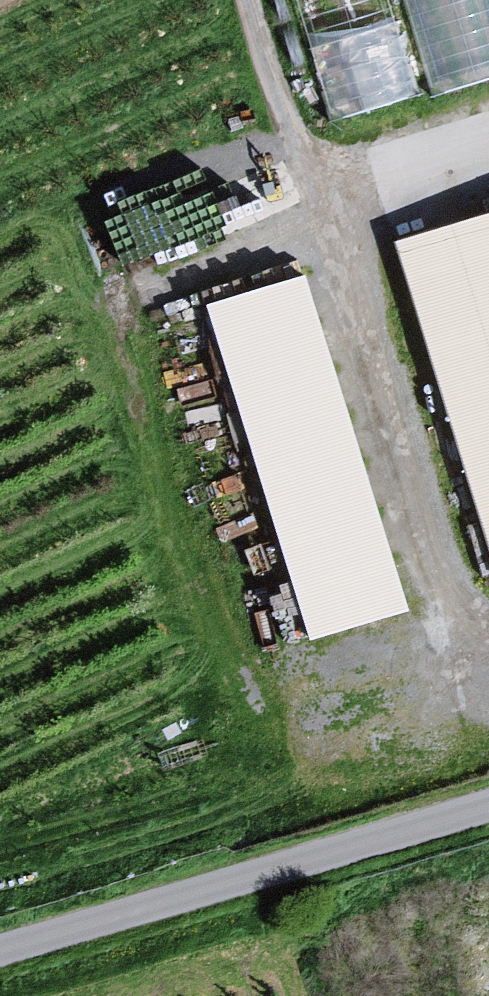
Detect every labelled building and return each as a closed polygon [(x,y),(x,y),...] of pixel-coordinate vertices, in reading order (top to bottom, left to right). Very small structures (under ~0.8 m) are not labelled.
[(415,85),(389,0),(307,0),(338,107),(415,85)] [(488,68),(488,0),(409,0),(432,83),(488,68)] [(104,205),(130,256),(241,200),(216,149),(104,205)] [(392,253),(488,573),(488,223),(392,253)] [(299,267),(201,297),(307,632),(405,601),(299,267)]
